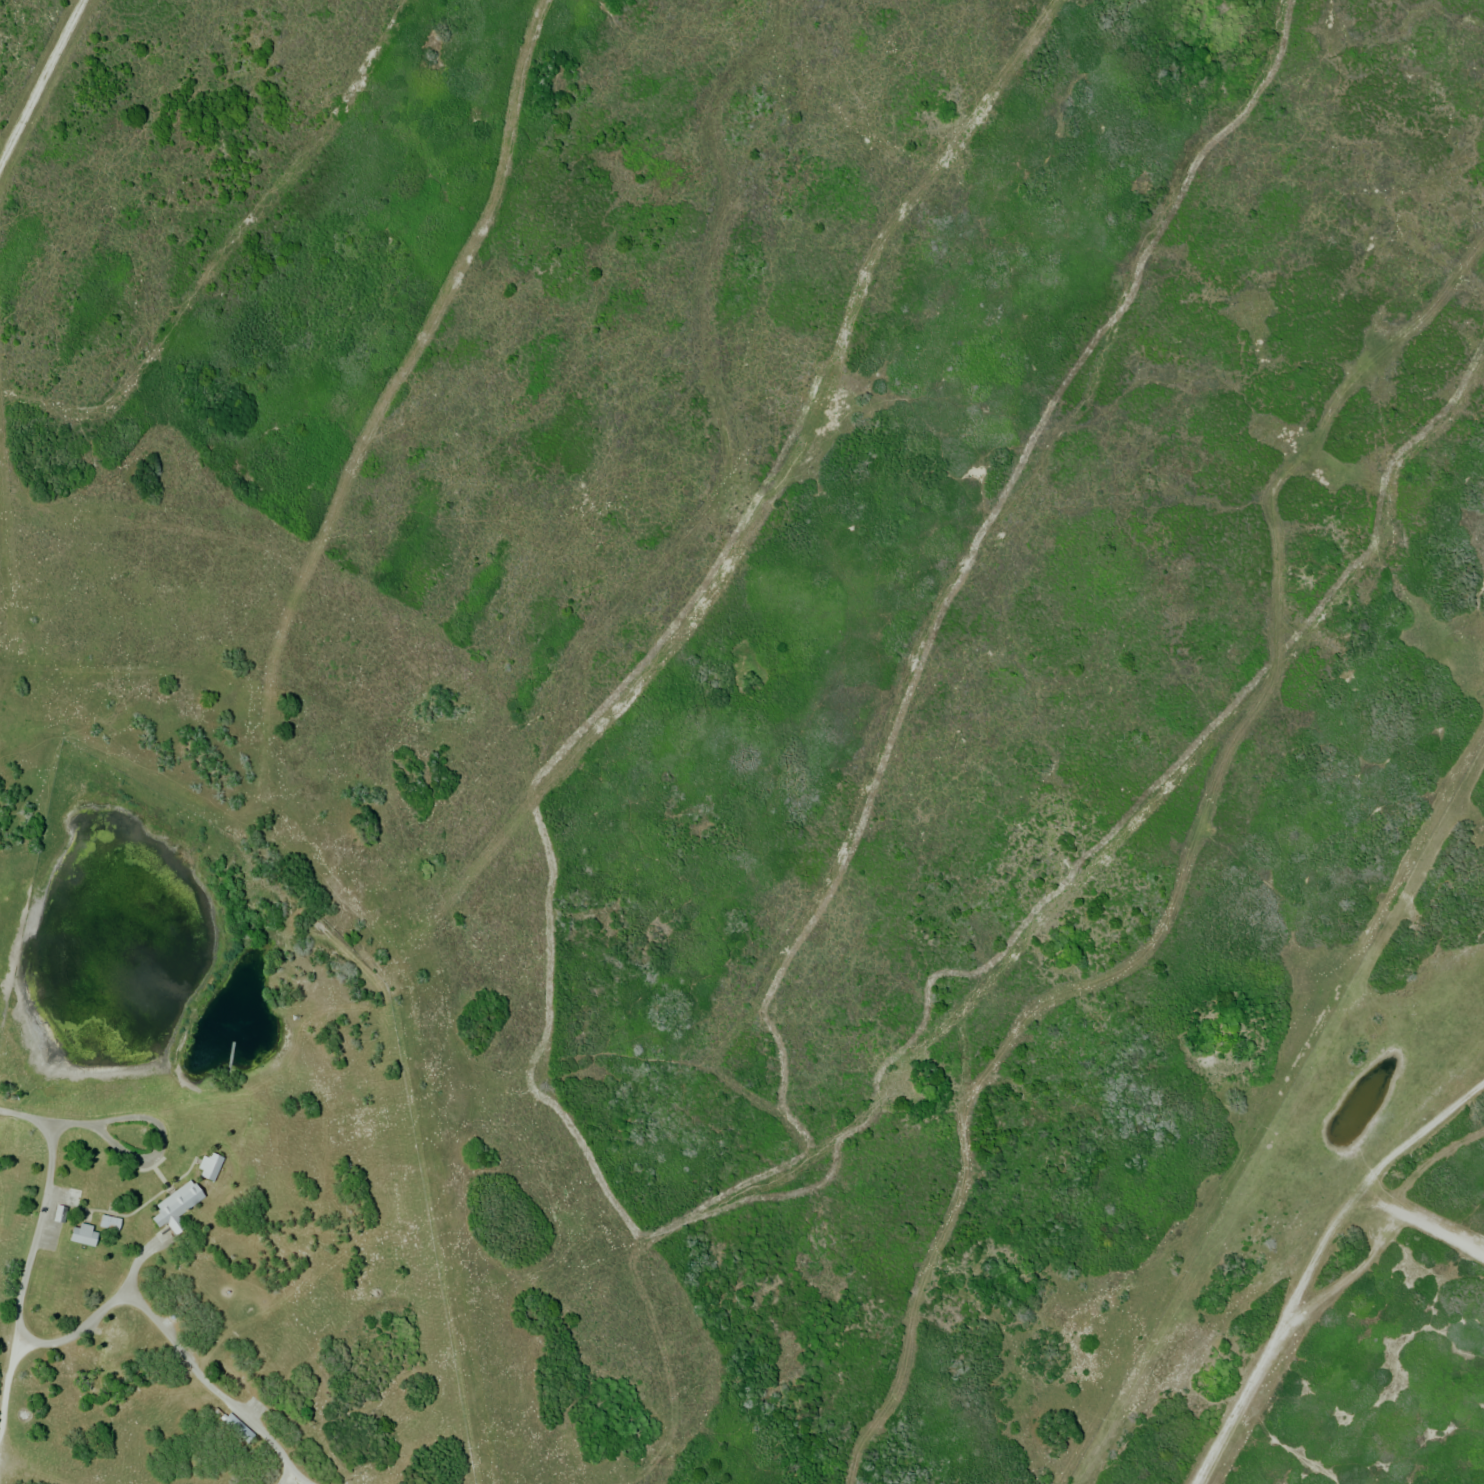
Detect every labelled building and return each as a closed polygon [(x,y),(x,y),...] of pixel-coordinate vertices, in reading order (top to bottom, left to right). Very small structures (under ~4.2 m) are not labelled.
[(152,1220),(158,1229),(166,1223),(175,1236),(185,1229),(177,1218),(205,1199),(192,1181),(155,1207),(160,1213),(152,1220)] [(100,1228),(118,1230),(119,1219),(101,1217),(100,1228)] [(74,1226),(69,1242),(94,1249),(99,1232),(74,1226)] [(257,1441),(231,1415),(218,1429),(244,1455),(257,1441)]
